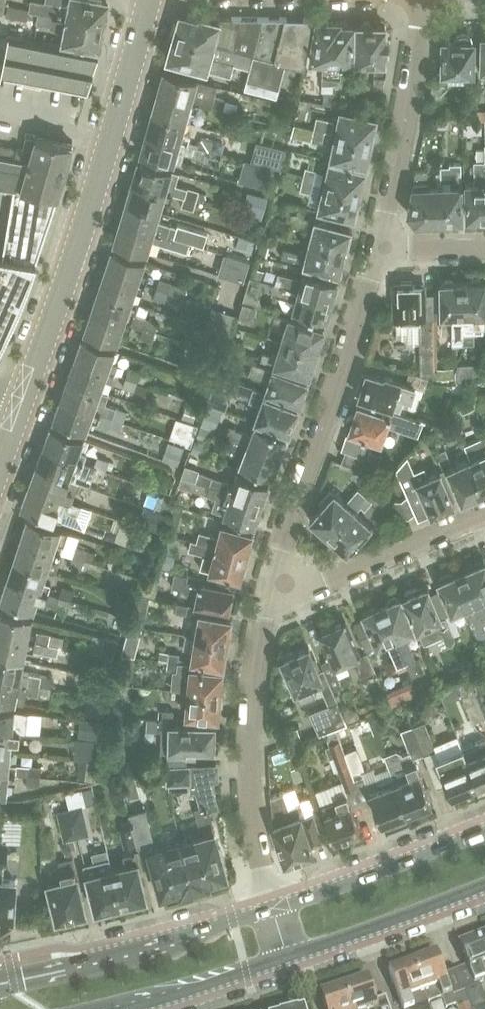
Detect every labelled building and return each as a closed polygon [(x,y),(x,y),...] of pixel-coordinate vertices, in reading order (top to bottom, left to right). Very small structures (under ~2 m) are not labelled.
[(40,11),(105,22),(108,4),(106,0),(46,0),(46,1),(41,0),(32,0),(30,9),(40,11)] [(30,8),(8,4),(5,15),(28,19),(30,8)] [(101,46),(105,22),(40,11),(38,22),(51,24),(51,27),(65,30),(63,39),(101,46)] [(175,34),(254,54),(265,16),(214,16),(214,19),(202,15),(201,19),(188,15),(178,22),(175,34)] [(254,54),(286,62),(306,68),(314,18),(265,16),(254,54)] [(332,91),(333,82),(334,34),(331,34),(332,20),(328,17),(318,17),(311,59),(323,60),(322,91),(329,91),(332,91)] [(342,20),(332,20),(331,34),(334,34),(333,82),(342,82),(342,60),(354,60),(354,22),(349,22),(348,21),(342,21),(342,20)] [(374,87),(383,89),(384,82),(387,60),(384,60),(385,50),(387,50),(387,46),(388,34),(385,34),(385,25),(372,25),(371,22),(368,20),(364,20),(361,23),(358,24),(357,59),(375,60),(374,74),(374,87)] [(439,70),(439,74),(434,74),(430,96),(442,96),(442,84),(448,84),(448,70),(472,70),(473,37),(472,35),(471,33),(469,32),(467,31),(463,31),(461,31),(458,32),(456,34),(455,38),(454,41),(443,41),(443,48),(438,48),(438,63),(443,63),(443,70),(439,70)] [(42,83),(48,85),(89,92),(100,50),(9,34),(2,76),(23,80),(22,83),(41,87),(42,83)] [(286,62),(254,54),(175,34),(168,58),(231,75),(234,63),(249,68),(244,87),(275,96),(277,88),(278,88),(286,62)] [(164,70),(158,91),(200,103),(209,105),(212,95),(214,96),(217,85),(164,70)] [(152,111),(186,121),(189,110),(197,112),(200,103),(158,91),(152,111)] [(329,91),(323,91),(323,102),(332,103),(332,91),(329,91)] [(212,95),(209,105),(223,109),(225,99),(214,96),(212,95)] [(378,113),(381,101),(365,98),(363,110),(378,113)] [(230,122),(233,112),(223,109),(209,105),(207,115),(230,122)] [(332,131),(332,132),(371,140),(373,129),(376,128),(377,121),(375,119),(376,116),(340,109),(338,121),(316,117),(314,128),(324,130),(332,131)] [(477,109),(477,118),(484,118),(484,109),(477,109)] [(183,132),(186,121),(152,111),(147,131),(188,143),(191,135),(183,132)] [(426,127),(434,127),(449,129),(449,118),(427,117),(426,127)] [(482,132),(482,122),(464,123),(464,133),(482,132)] [(322,142),(324,130),(314,128),(311,139),(322,142)] [(202,157),(204,147),(198,146),(188,143),(147,131),(141,152),(181,164),(184,152),(202,157)] [(370,144),(371,140),(332,132),(329,143),(333,144),(330,156),(366,163),(366,161),(369,159),(370,152),(369,150),(370,144)] [(2,183),(1,185),(2,186),(15,188),(59,195),(73,143),(27,134),(24,148),(0,144),(0,183),(2,183)] [(198,146),(204,147),(211,149),(214,139),(201,136),(198,146)] [(283,149),(267,145),(263,159),(279,163),(283,149)] [(484,217),(484,148),(477,148),(477,160),(474,160),(475,182),(466,182),(466,217),(470,217),(472,219),(477,219),(478,217),(484,217)] [(139,160),(132,181),(174,194),(185,197),(196,200),(199,191),(176,185),(180,173),(139,160)] [(324,183),(359,192),(361,183),(362,181),(364,180),(366,173),(364,171),(365,168),(347,164),(330,160),(327,170),(324,183)] [(258,163),(253,182),(264,186),(270,167),(258,163)] [(441,165),(442,184),(443,220),(462,219),(461,163),(450,163),(450,165),(441,165)] [(304,174),(303,178),(314,180),(316,168),(305,165),(304,174)] [(414,220),(443,220),(442,184),(428,185),(427,169),(416,170),(407,212),(414,220)] [(300,190),(311,192),(314,180),(303,178),(300,190)] [(171,203),(174,194),(132,181),(127,201),(161,211),(164,201),(171,203)] [(357,211),(358,204),(357,202),(357,200),(359,192),(324,183),(319,204),(319,207),(336,211),(353,215),(354,213),(357,211)] [(37,260),(48,230),(59,195),(15,188),(4,254),(0,253),(0,266),(33,272),(37,260)] [(248,191),(243,209),(250,211),(248,215),(261,219),(268,196),(248,191)] [(196,200),(185,197),(182,206),(193,209),(196,200)] [(120,221),(190,242),(202,246),(206,233),(176,224),(176,226),(158,221),(161,211),(127,201),(120,221)] [(348,247),(350,240),(348,237),(350,229),(335,225),(335,223),(307,215),(307,216),(304,215),(306,207),(289,203),(285,221),(301,225),(301,224),(306,225),(305,228),(313,230),(310,242),(344,250),(345,248),(348,247)] [(190,242),(120,221),(114,242),(148,252),(152,240),(188,251),(190,242)] [(239,234),(235,247),(252,252),(256,239),(239,234)] [(271,238),(262,236),(258,252),(267,255),(271,238)] [(344,252),(344,250),(310,242),(307,251),(300,249),(299,252),(283,248),(281,256),(305,263),(304,264),(324,269),(324,268),(339,272),(341,263),(344,262),(346,255),(344,252)] [(145,261),(112,249),(105,271),(145,284),(148,275),(141,273),(145,261)] [(231,275),(244,280),(250,261),(237,256),(231,275)] [(10,328),(16,315),(21,302),(33,272),(0,266),(0,348),(10,328)] [(264,269),(253,266),(251,276),(261,279),(264,269)] [(337,281),(337,279),(304,270),(301,278),(277,272),(274,282),(332,298),(334,290),(337,289),(338,284),(337,281)] [(145,284),(105,271),(98,290),(131,301),(135,290),(142,293),(145,284)] [(251,276),(242,301),(254,305),(260,287),(272,290),(274,282),(261,279),(251,276)] [(156,288),(168,291),(183,297),(186,287),(159,277),(156,288)] [(474,327),(484,327),(484,281),(481,281),(479,279),(472,279),(470,282),(464,282),(465,343),(474,342),(474,327)] [(422,319),(423,375),(428,377),(435,378),(437,378),(436,367),(436,349),(435,318),(437,318),(436,295),(424,295),(424,284),(413,284),(412,280),(400,281),(400,285),(398,285),(398,299),(394,299),(394,319),(422,319)] [(465,343),(464,282),(454,282),(452,280),(445,280),(443,282),(440,282),(441,328),(443,330),(452,330),(453,343),(465,343)] [(331,302),(332,298),(274,282),(272,290),(271,293),(295,300),(293,308),(326,317),(327,315),(330,313),(331,308),(330,306),(331,302)] [(168,291),(156,288),(153,297),(165,301),(168,291)] [(139,304),(131,301),(98,290),(91,310),(132,323),(142,327),(155,331),(157,325),(147,317),(136,313),(139,304)] [(254,305),(242,301),(237,316),(250,320),(255,305),(254,305)] [(230,333),(236,314),(212,306),(206,325),(230,333)] [(129,332),(132,323),(91,310),(85,330),(118,341),(122,330),(129,332)] [(317,348),(320,347),(321,342),(320,339),(323,327),(289,316),(288,317),(274,313),(272,320),(281,323),(281,325),(285,326),(281,340),(316,351),(317,348)] [(155,331),(142,327),(139,336),(152,340),(155,331)] [(228,343),(229,339),(231,335),(207,327),(202,342),(214,346),(216,339),(228,343)] [(82,338),(75,358),(116,372),(119,364),(111,361),(115,349),(82,338)] [(243,343),(229,339),(228,343),(226,348),(239,353),(243,343)] [(315,353),(316,351),(281,340),(276,353),(272,352),(272,353),(263,350),(260,358),(274,362),(273,363),(309,374),(313,362),(315,361),(317,356),(315,353)] [(236,361),(239,353),(226,348),(226,350),(225,350),(223,357),(236,361)] [(217,358),(203,352),(196,369),(211,375),(217,358)] [(67,378),(101,390),(105,379),(112,382),(116,372),(75,358),(67,378)] [(264,390),(280,396),(299,403),(300,400),(303,399),(305,393),(303,390),(307,380),(272,367),(272,368),(251,361),(248,371),(269,378),(264,390)] [(456,366),(436,367),(437,378),(465,377),(465,363),(458,363),(456,366)] [(479,363),(465,363),(465,377),(474,376),(479,363)] [(126,375),(149,383),(152,376),(129,367),(126,375)] [(385,377),(374,374),(366,371),(363,382),(360,381),(356,392),(359,393),(359,395),(391,406),(400,380),(385,375),(385,377)] [(428,377),(423,375),(410,371),(404,391),(422,396),(428,377)] [(149,383),(126,375),(122,386),(145,394),(149,383)] [(101,390),(67,378),(61,398),(102,412),(111,416),(114,405),(104,402),(107,392),(101,390)] [(279,400),(280,396),(264,390),(240,382),(236,392),(250,397),(248,400),(259,404),(254,419),(289,431),(290,428),(293,427),(295,421),(293,419),(294,416),(294,415),(297,407),(279,400)] [(102,412),(61,398),(53,418),(87,429),(91,418),(119,428),(122,420),(111,416),(102,412)] [(207,403),(199,425),(211,430),(212,430),(217,417),(214,416),(218,407),(207,403)] [(358,403),(357,406),(355,412),(354,415),(352,415),(350,415),(349,416),(348,417),(347,419),(347,420),(347,422),(347,424),(348,425),(349,426),(350,427),(349,429),(366,435),(365,438),(376,441),(377,439),(379,440),(386,421),(408,429),(412,418),(397,413),(377,405),(375,409),(358,403)] [(114,405),(111,416),(122,420),(126,409),(114,405)] [(287,435),(276,431),(254,423),(250,433),(230,426),(226,435),(279,455),(283,446),(286,445),(287,440),(286,437),(287,435)] [(51,425),(43,446),(84,460),(87,451),(79,449),(83,438),(51,425)] [(203,454),(211,430),(199,425),(190,450),(203,454)] [(276,463),(279,455),(226,435),(223,444),(242,452),(238,462),(271,475),(271,474),(272,474),(273,473),(276,471),(277,466),(276,463)] [(464,445),(469,458),(484,491),(484,490),(484,436),(464,445)] [(169,440),(162,458),(177,464),(184,446),(169,440)] [(43,446),(36,466),(69,477),(73,467),(80,470),(84,460),(43,446)] [(436,452),(441,462),(449,458),(445,448),(436,452)] [(346,449),(341,462),(365,471),(369,459),(346,449)] [(94,464),(111,470),(113,463),(109,461),(109,460),(98,455),(94,464)] [(415,512),(418,519),(420,518),(420,517),(428,513),(429,514),(431,513),(431,514),(443,508),(445,510),(450,507),(451,505),(454,503),(440,471),(428,476),(424,466),(414,471),(408,456),(397,468),(408,495),(415,512)] [(481,492),(484,491),(469,458),(447,468),(461,500),(473,496),(475,497),(480,495),(481,492)] [(77,480),(69,477),(36,466),(28,485),(69,500),(77,480)] [(237,471),(233,482),(199,470),(196,480),(209,484),(262,503),(262,502),(261,502),(263,497),(264,497),(263,497),(264,495),(267,494),(270,487),(267,485),(268,482),(237,471)] [(193,488),(196,480),(181,475),(178,483),(193,488)] [(223,513),(243,520),(254,524),(256,520),(259,520),(261,513),(259,510),(260,508),(261,503),(262,503),(209,484),(206,493),(227,500),(223,513)] [(28,485),(21,505),(62,520),(66,509),(77,513),(81,504),(69,500),(28,485)] [(358,502),(365,493),(358,487),(351,496),(358,502)] [(329,535),(353,508),(334,491),(310,518),(312,520),(312,523),(317,527),(320,527),(322,529),(323,528),(326,531),(325,532),(329,535)] [(372,499),(365,493),(358,502),(365,508),(372,499)] [(403,517),(415,512),(408,495),(396,500),(403,517)] [(144,505),(138,524),(154,530),(161,532),(167,513),(144,505)] [(362,543),(376,528),(353,508),(329,535),(332,538),(333,537),(336,540),(335,541),(337,542),(337,545),(342,550),(345,549),(347,551),(358,539),(362,543)] [(21,538),(62,552),(65,544),(66,544),(70,531),(28,517),(21,538)] [(147,550),(154,530),(138,524),(124,520),(121,531),(129,534),(126,543),(147,550)] [(249,545),(251,546),(254,534),(252,533),(252,531),(222,523),(217,538),(213,536),(214,534),(199,530),(196,541),(245,554),(247,546),(248,547),(249,545)] [(14,558),(48,569),(56,571),(62,552),(21,538),(14,558)] [(243,562),(245,554),(196,541),(190,539),(188,549),(204,553),(200,567),(240,578),(240,575),(244,574),(245,568),(243,565),(244,562),(243,562)] [(75,546),(72,555),(84,559),(87,550),(75,546)] [(81,569),(84,559),(72,555),(68,564),(81,569)] [(14,558),(8,578),(49,592),(52,583),(45,580),(48,569),(14,558)] [(461,571),(484,623),(484,606),(482,607),(481,603),(482,598),(484,597),(484,562),(484,561),(483,562),(481,559),(470,564),(471,567),(461,571)] [(227,588),(222,587),(187,579),(188,574),(175,571),(172,584),(184,587),(184,590),(197,593),(194,605),(228,612),(231,594),(226,592),(227,588)] [(484,623),(461,571),(452,575),(451,572),(439,577),(441,580),(438,581),(451,611),(466,605),(471,607),(472,611),(468,613),(474,627),(481,642),(484,640),(484,626),(484,623)] [(71,599),(59,595),(49,592),(8,578),(1,598),(35,609),(39,598),(68,608),(71,599)] [(154,597),(157,586),(143,583),(141,595),(154,597)] [(404,595),(408,607),(423,642),(443,633),(446,642),(455,638),(453,635),(461,632),(452,612),(441,617),(427,585),(417,590),(416,587),(405,592),(406,595),(404,595)] [(62,586),(59,595),(71,599),(74,590),(62,586)] [(138,596),(135,612),(146,614),(149,598),(138,596)] [(413,630),(404,608),(400,596),(397,598),(394,596),(389,599),(389,601),(386,602),(386,604),(383,606),(382,604),(381,604),(407,664),(412,676),(424,671),(419,657),(414,659),(404,634),(413,630)] [(177,602),(175,611),(186,613),(187,604),(177,602)] [(365,618),(354,623),(365,650),(386,642),(397,668),(407,664),(381,604),(382,606),(378,608),(377,606),(374,607),(372,606),(367,608),(366,611),(363,612),(365,618)] [(48,643),(50,633),(31,629),(33,618),(0,611),(0,633),(48,643)] [(231,617),(218,615),(200,612),(199,620),(194,620),(191,634),(227,641),(227,639),(230,637),(231,630),(229,628),(231,617)] [(319,632),(322,639),(329,657),(333,665),(347,659),(349,662),(354,660),(362,678),(373,673),(364,654),(360,656),(348,629),(344,621),(331,626),(329,625),(327,625),(323,627),(321,629),(321,631),(319,632)] [(25,659),(27,648),(57,654),(59,645),(48,643),(0,633),(0,654),(25,659)] [(108,634),(104,652),(117,655),(121,637),(108,634)] [(226,643),(227,641),(191,634),(188,649),(193,650),(192,659),(211,662),(223,664),(225,654),(227,652),(229,645),(226,643)] [(135,655),(139,640),(126,637),(121,653),(135,655)] [(281,658),(286,669),(300,702),(316,695),(311,684),(318,681),(330,706),(312,714),(320,735),(347,724),(333,690),(324,668),(319,670),(308,646),(293,653),(292,650),(283,654),(284,657),(281,658)] [(159,658),(167,659),(178,661),(179,652),(160,650),(159,658)] [(25,659),(0,654),(0,676),(51,686),(53,676),(22,670),(25,659)] [(177,670),(178,661),(167,659),(166,669),(177,670)] [(133,666),(125,664),(123,676),(131,677),(133,666)] [(223,689),(224,682),(221,679),(222,669),(210,668),(190,666),(190,675),(184,674),(182,689),(220,692),(220,690),(223,689)] [(473,677),(479,692),(484,690),(484,676),(484,672),(473,677)] [(51,686),(0,676),(0,698),(23,702),(26,690),(49,695),(51,686)] [(484,716),(484,714),(469,676),(457,681),(473,721),(484,716)] [(220,695),(220,692),(182,689),(181,704),(186,704),(185,713),(206,715),(218,717),(219,706),(221,704),(222,697),(220,695)] [(85,712),(104,715),(107,698),(88,694),(85,712)] [(20,732),(21,722),(14,721),(15,709),(0,707),(0,730),(20,732)] [(163,708),(163,718),(171,718),(173,718),(173,708),(163,708)] [(158,717),(150,717),(146,717),(146,729),(161,729),(160,751),(191,752),(192,747),(207,748),(210,750),(215,750),(218,748),(218,742),(216,739),(214,739),(214,724),(202,724),(171,723),(171,718),(163,718),(158,717)] [(104,721),(79,718),(77,735),(102,739),(104,721)] [(436,748),(434,744),(425,721),(413,726),(423,753),(436,748)] [(432,802),(429,795),(416,761),(413,757),(423,753),(413,726),(402,730),(410,751),(403,754),(397,752),(385,756),(395,782),(406,812),(432,802)] [(11,751),(12,740),(19,741),(20,732),(0,730),(0,750),(11,751)] [(356,784),(354,779),(340,741),(339,737),(328,742),(344,788),(356,784)] [(89,738),(87,759),(103,761),(105,740),(89,738)] [(477,784),(484,781),(484,738),(462,747),(477,784)] [(436,757),(444,776),(451,794),(477,784),(462,747),(436,757)] [(27,774),(40,775),(41,766),(10,763),(11,751),(0,750),(0,771),(16,773),(27,774)] [(101,780),(103,761),(87,759),(85,778),(101,780)] [(189,765),(167,766),(168,782),(187,781),(190,791),(197,790),(199,807),(196,808),(201,826),(212,823),(207,806),(217,803),(210,779),(190,780),(189,765)] [(16,773),(0,771),(0,794),(7,794),(8,782),(16,783),(16,773)] [(39,785),(40,775),(27,774),(26,784),(39,785)] [(381,821),(406,812),(395,782),(380,788),(376,779),(366,782),(381,821)] [(127,798),(139,795),(140,795),(137,782),(124,786),(127,798)] [(70,808),(76,836),(88,833),(82,805),(86,804),(82,788),(66,792),(70,808)] [(289,806),(283,791),(270,795),(274,825),(274,826),(277,837),(275,838),(278,845),(280,844),(283,855),(284,856),(285,857),(286,857),(288,858),(289,858),(290,857),(290,858),(312,850),(310,845),(323,841),(315,814),(306,816),(301,801),(289,806)] [(333,839),(360,829),(354,813),(353,813),(346,793),(320,803),(333,839)] [(3,879),(8,808),(0,807),(0,930),(5,926),(7,919),(12,919),(15,880),(3,879)] [(65,839),(76,836),(70,808),(58,811),(65,839)] [(132,824),(137,843),(137,845),(153,841),(145,810),(129,814),(132,824)] [(125,846),(137,843),(132,824),(120,827),(125,846)] [(53,832),(42,831),(41,856),(53,856),(53,832)] [(214,831),(206,833),(181,840),(195,887),(208,883),(207,880),(226,874),(214,831)] [(181,891),(195,887),(181,840),(149,850),(161,893),(180,888),(181,891)] [(106,911),(121,907),(112,868),(107,848),(94,852),(96,862),(84,865),(95,909),(106,907),(106,911)] [(146,897),(144,889),(134,850),(123,853),(126,865),(112,868),(121,907),(137,903),(136,899),(146,897)] [(58,923),(73,919),(72,914),(85,911),(72,856),(59,859),(64,878),(49,882),(58,923)] [(483,936),(481,935),(472,939),(472,941),(459,946),(462,953),(475,984),(484,980),(484,936),(483,936)] [(456,1005),(440,962),(437,954),(426,958),(425,956),(415,960),(416,962),(413,963),(424,991),(428,1003),(442,998),(446,1008),(456,1005)] [(424,991),(413,963),(411,964),(410,962),(400,966),(401,968),(389,972),(403,1008),(414,1008),(428,1003),(424,991)] [(371,987),(369,979),(357,983),(356,981),(346,984),(347,986),(344,987),(352,1008),(378,1008),(371,987)] [(344,987),(342,988),(341,986),(331,989),(332,991),(320,995),(323,1003),(325,1008),(352,1008),(344,987)] [(468,1005),(470,1008),(484,1008),(484,1001),(480,986),(463,993),(468,1005)]
